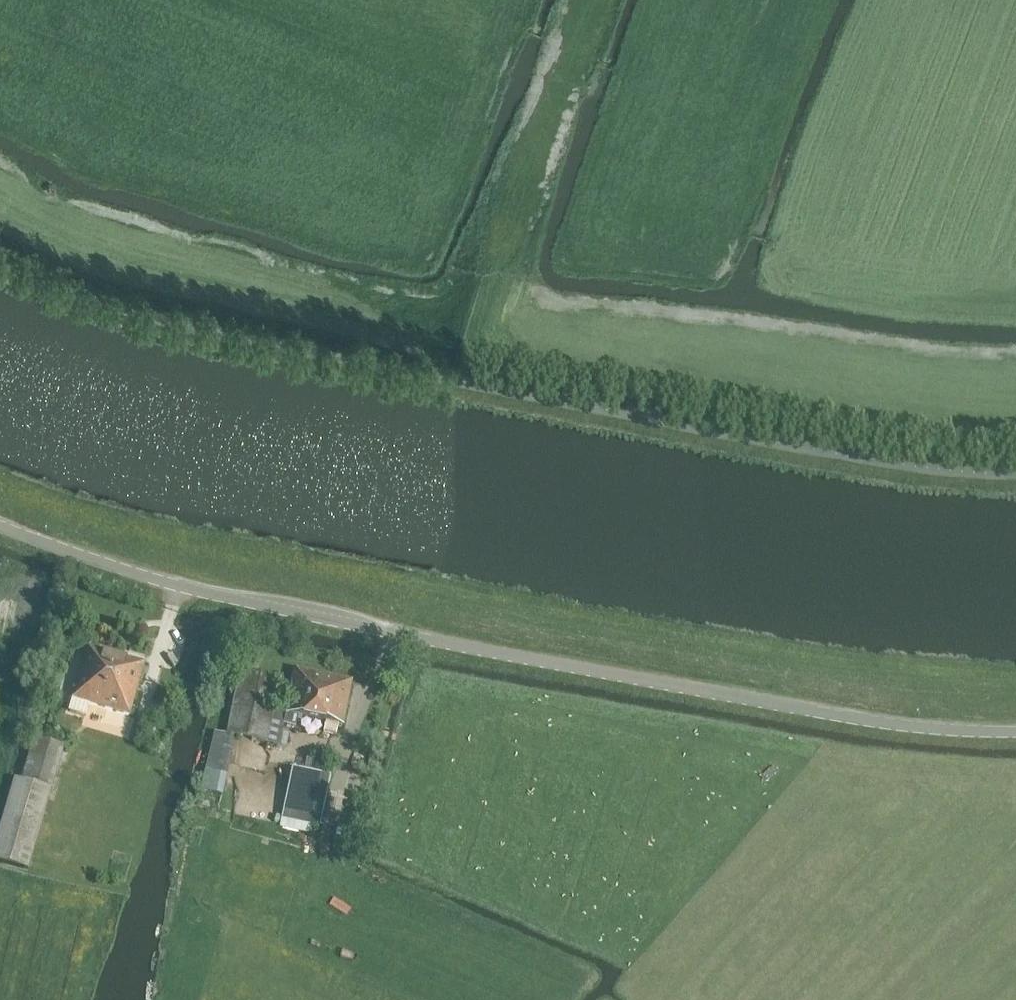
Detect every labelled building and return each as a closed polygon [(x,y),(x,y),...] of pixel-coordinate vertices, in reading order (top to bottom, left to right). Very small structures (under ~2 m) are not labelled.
[(130,716),(145,665),(88,649),(73,697),(74,697),(70,711),(86,716),(89,704),(130,716)] [(302,718),(325,723),(343,727),(348,704),(347,704),(352,682),(295,670),(287,707),(276,704),(280,681),(261,677),(241,673),(228,735),(228,736),(230,737),(247,741),(279,747),(284,724),(295,727),(297,720),(301,721),(302,718)] [(205,772),(221,775),(230,737),(228,736),(228,735),(214,732),(205,772)] [(64,747),(35,739),(22,782),(15,780),(0,831),(0,862),(28,871),(64,747)] [(319,828),(322,813),(330,778),(292,770),(285,805),(282,819),(319,828)] [(179,988),(188,990),(192,970),(183,968),(179,988)]
